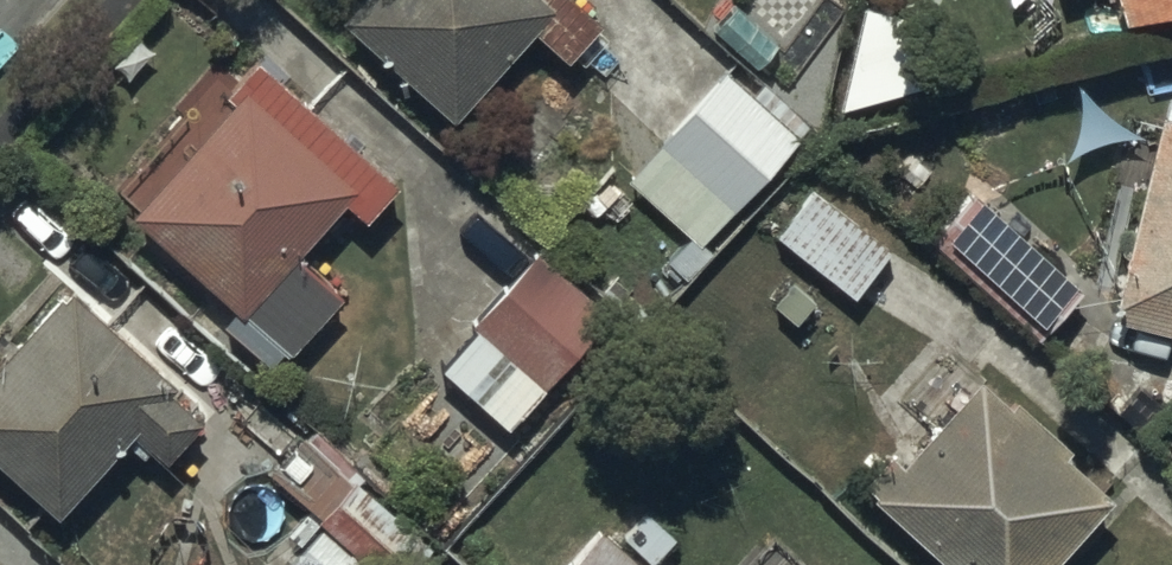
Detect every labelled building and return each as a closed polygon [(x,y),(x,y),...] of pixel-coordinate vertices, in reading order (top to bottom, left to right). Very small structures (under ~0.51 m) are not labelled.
[(342,3),(452,107),(536,18),(568,48),(603,11),(591,0),(346,0),(342,3)] [(1124,8),(1153,0),(1122,0),(1124,8)] [(229,80),(235,86),(134,199),(240,293),(224,312),(271,353),(285,338),(291,343),(344,283),(296,240),(342,188),(365,209),(396,174),(256,50),(229,80)] [(805,149),(727,76),(627,183),(706,256),(805,149)] [(1163,100),(1115,294),(1121,295),(1118,309),(1171,322),(1171,102),(1163,100)] [(891,244),(814,182),(778,226),(854,288),(891,244)] [(1082,279),(974,182),(932,229),(1040,326),(1082,279)] [(606,305),(537,243),(440,354),(511,415),(606,305)] [(0,395),(0,472),(68,532),(142,447),(176,478),(212,437),(177,406),(182,401),(75,307),(53,332),(43,324),(13,358),(24,368),(0,395)] [(980,366),(972,376),(947,354),(910,397),(933,417),(904,450),(898,444),(867,480),(964,564),(1041,564),(1113,482),(980,366)] [(359,564),(428,564),(434,558),(308,446),(271,487),(329,538),(359,564)] [(645,515),(623,538),(650,564),(661,564),(678,548),(645,515)] [(600,533),(570,564),(634,564),(600,533)] [(777,535),(749,564),(808,564),(777,535)] [(306,564),(359,564),(329,538),(306,564)]
